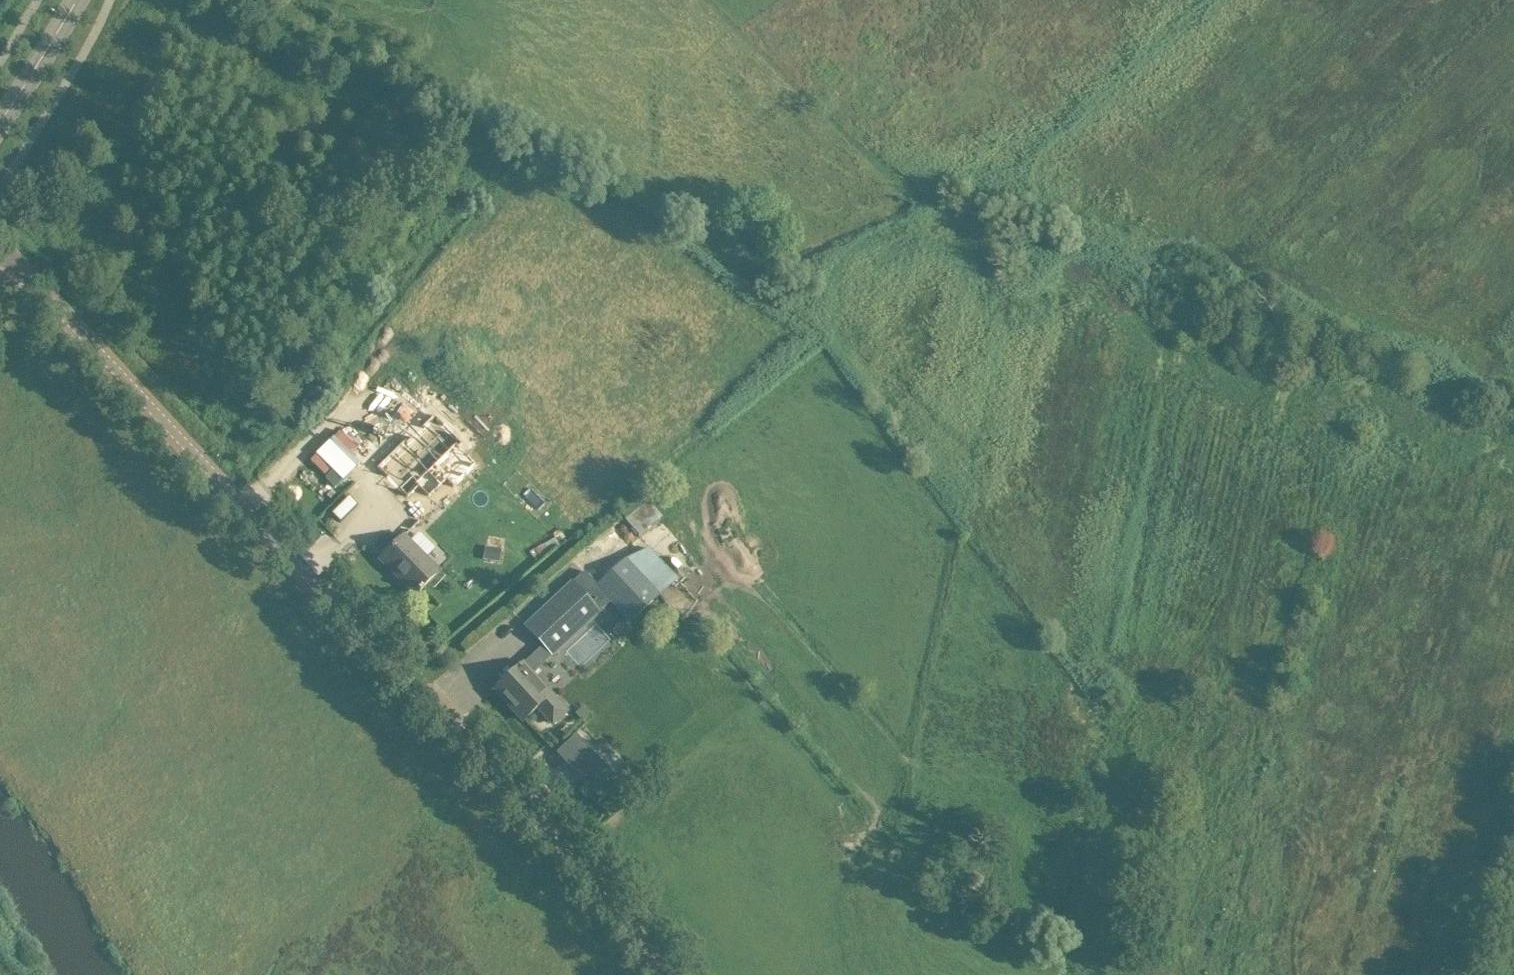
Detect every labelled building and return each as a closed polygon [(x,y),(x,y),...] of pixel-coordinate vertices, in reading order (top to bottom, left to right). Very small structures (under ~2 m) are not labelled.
[(405,441),(378,468),(408,498),(419,487),(429,497),(447,479),(454,487),(477,464),(475,463),(459,447),(463,444),(435,415),(407,443),(405,441)] [(423,588),(423,587),(439,571),(404,535),(380,559),(415,595),(419,591),(420,591),(423,588)] [(559,547),(554,538),(533,551),(539,559),(559,547)] [(485,546),(484,559),(501,561),(502,548),(485,546)] [(585,573),(526,628),(542,645),(551,656),(553,658),(601,612),(600,611),(608,602),(629,624),(660,594),(626,558),(598,584),(586,571),(585,573)] [(509,676),(495,690),(496,691),(498,688),(512,704),(510,706),(523,721),(538,707),(553,723),(567,710),(551,693),(534,675),(533,674),(524,665),(523,663),(509,676)] [(577,736),(559,753),(595,791),(612,774),(577,736)]
